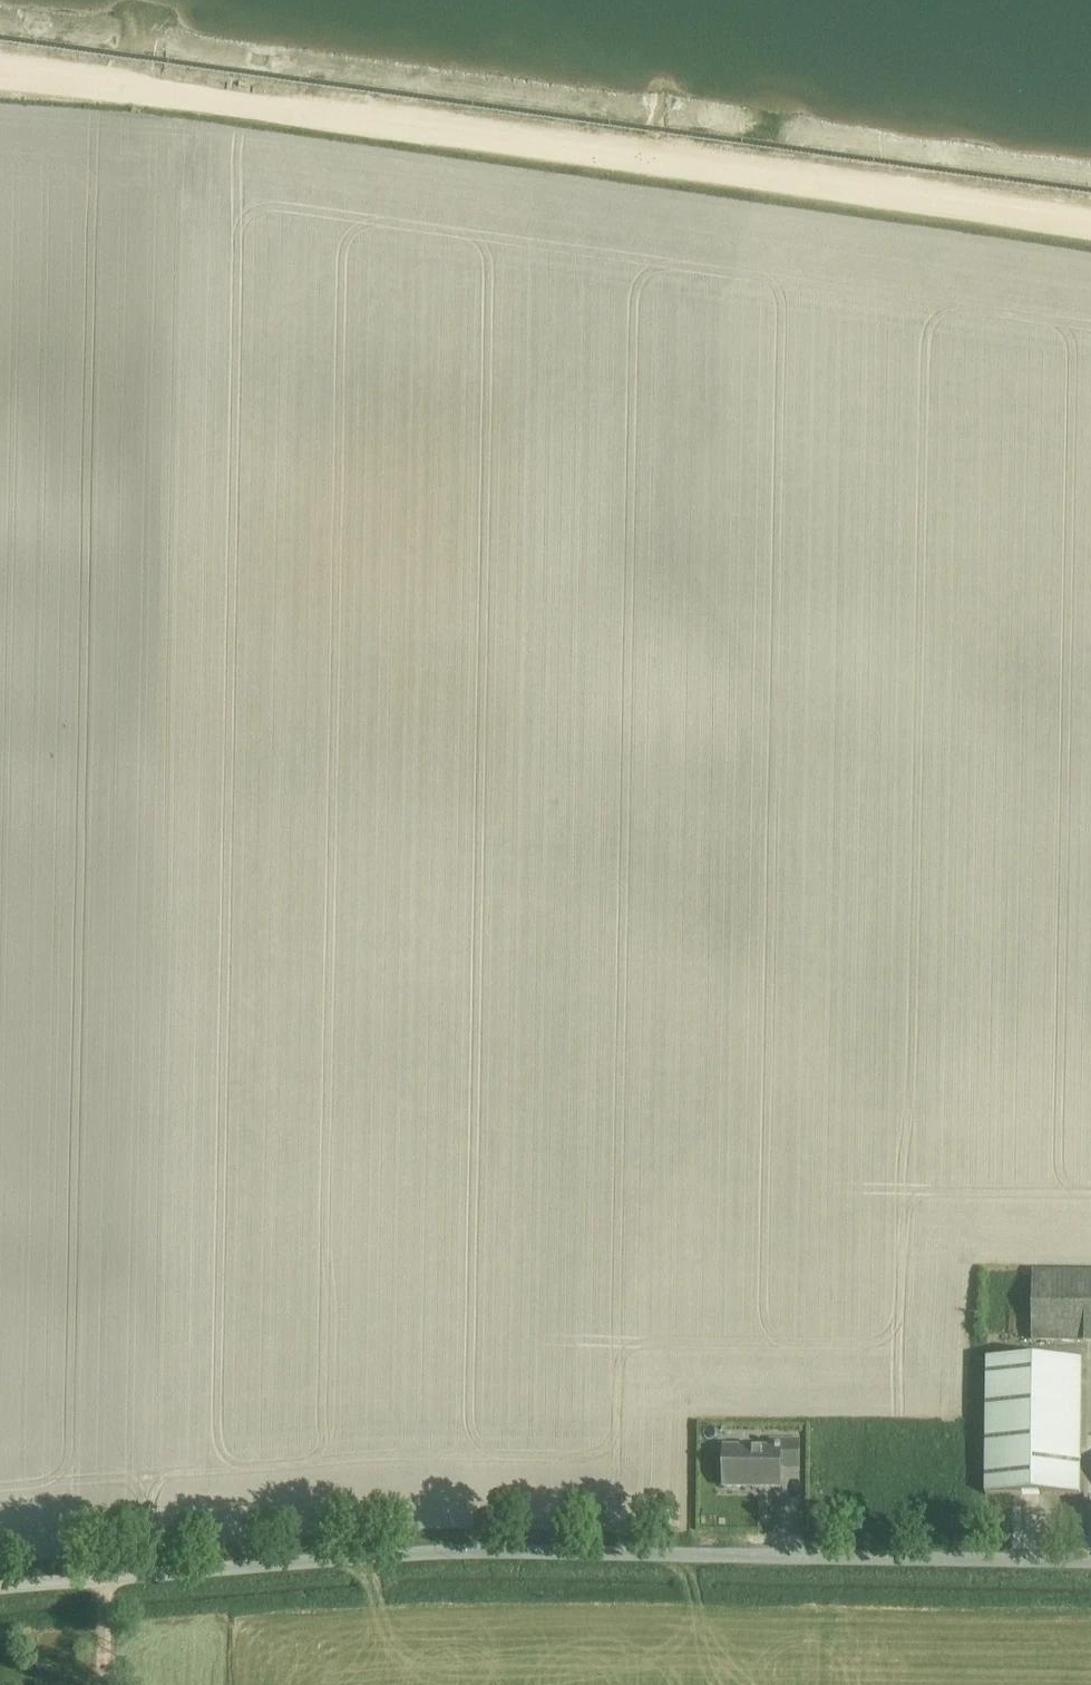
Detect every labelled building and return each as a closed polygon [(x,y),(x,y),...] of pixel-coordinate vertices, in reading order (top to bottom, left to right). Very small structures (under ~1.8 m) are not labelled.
[(1034,1268),(1033,1341),(1090,1342),(1090,1269),(1034,1268)] [(988,1359),(987,1470),(987,1493),(986,1493),(986,1494),(1081,1495),(1082,1359),(988,1359)] [(725,1449),(725,1487),(781,1487),(781,1468),(785,1468),(785,1466),(795,1467),(795,1468),(799,1468),(798,1442),(770,1441),(769,1449),(725,1449)]
